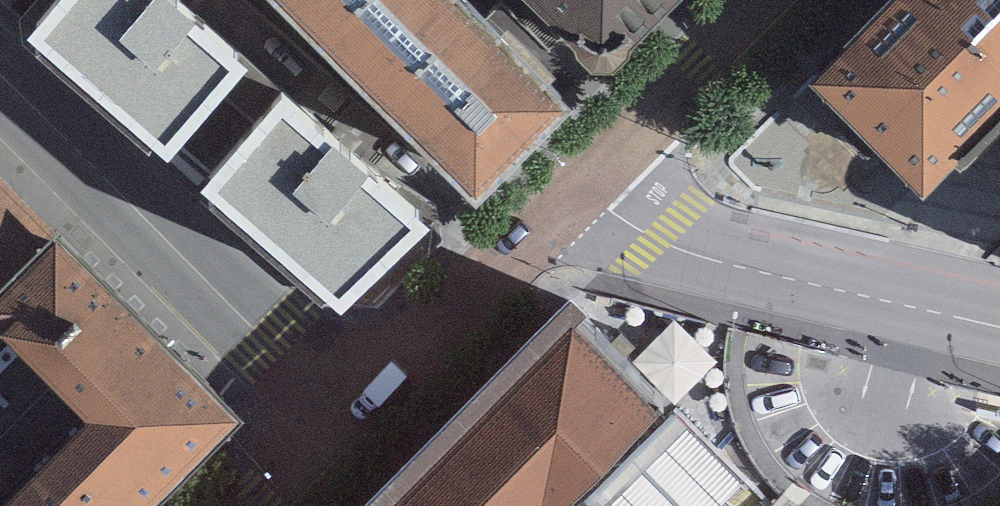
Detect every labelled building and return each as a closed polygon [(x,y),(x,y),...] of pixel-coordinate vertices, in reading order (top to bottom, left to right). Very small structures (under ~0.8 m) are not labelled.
[(155,0),(64,0),(25,42),(164,169),(244,81),(155,0)] [(446,0),(257,0),(475,212),(569,120),(446,0)] [(595,88),(685,0),(508,0),(595,88)] [(809,91),(920,201),(999,121),(999,0),(900,0),(809,91)] [(429,233),(291,104),(204,197),(342,325),(429,233)] [(57,200),(0,145),(0,256),(57,200)] [(243,386),(57,200),(0,256),(0,299),(87,386),(0,472),(0,505),(121,505),(243,386)] [(371,505),(573,505),(671,409),(570,308),(371,505)] [(638,369),(683,409),(721,365),(677,326),(638,369)]
